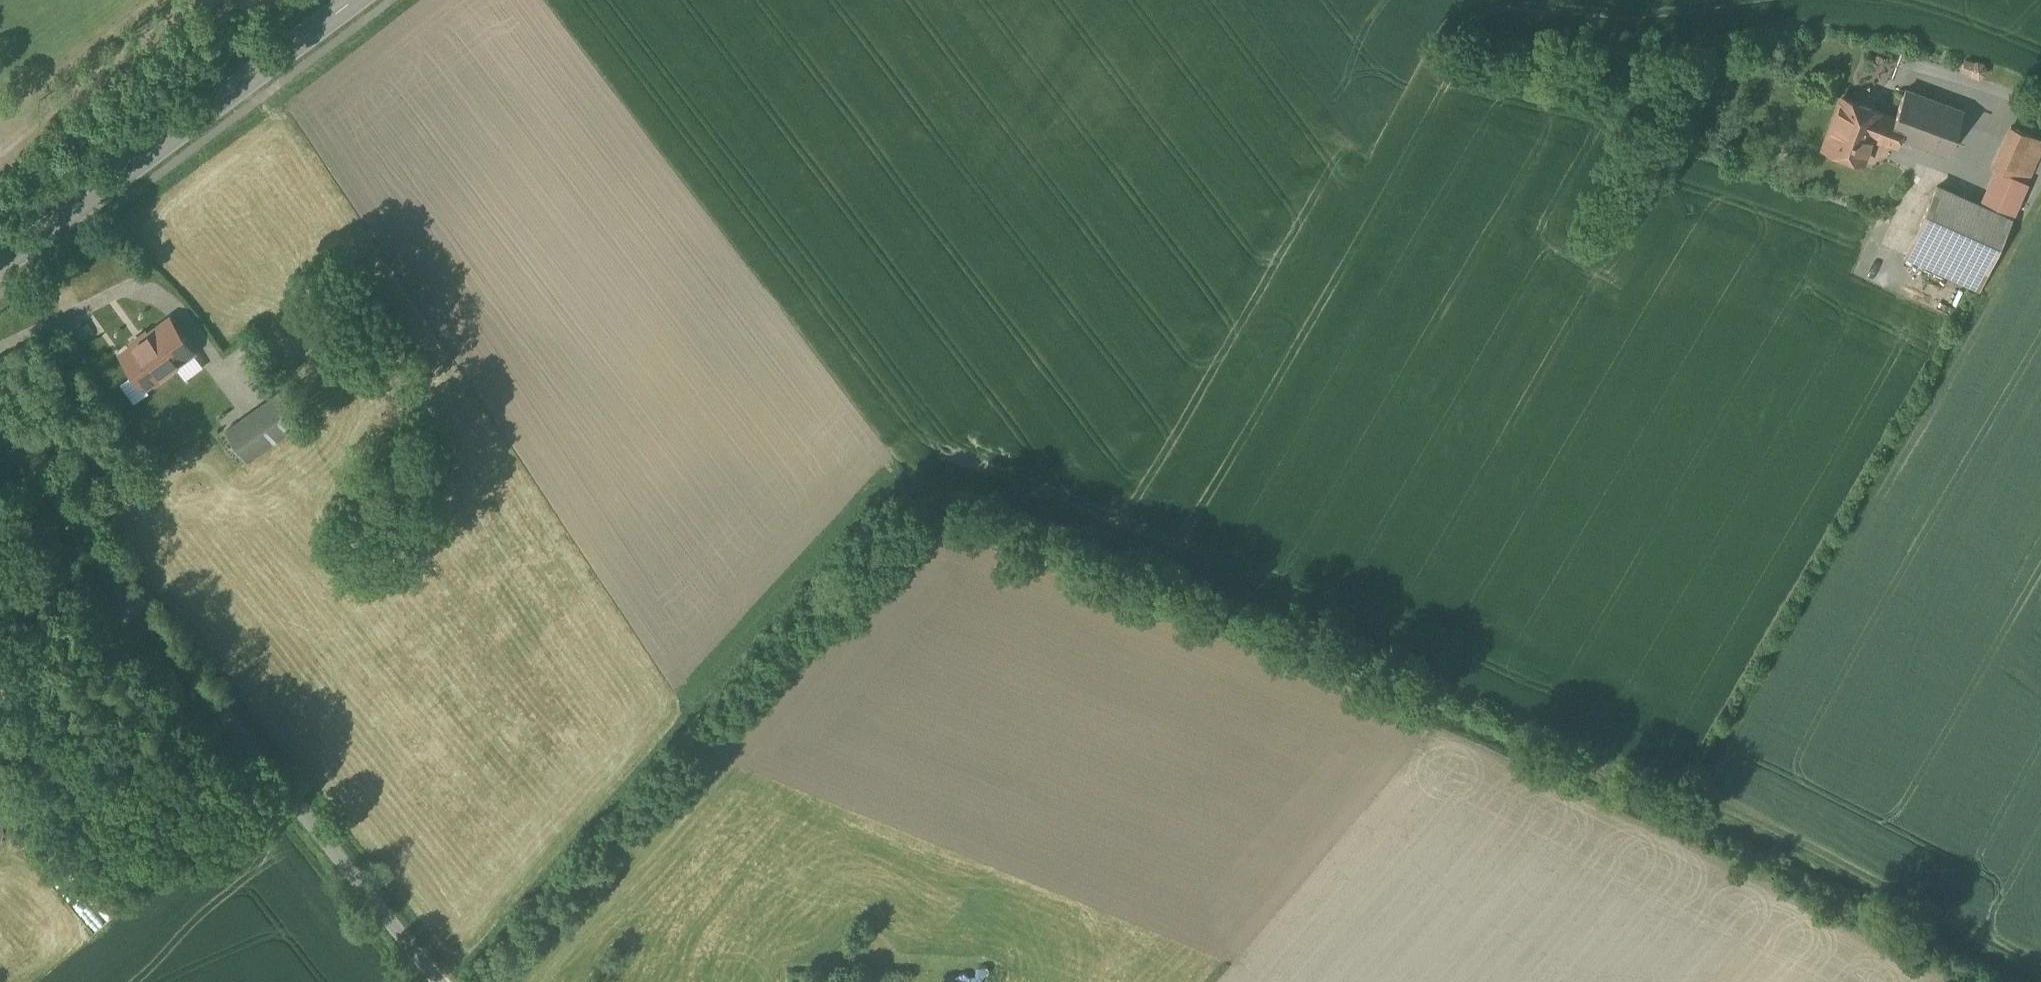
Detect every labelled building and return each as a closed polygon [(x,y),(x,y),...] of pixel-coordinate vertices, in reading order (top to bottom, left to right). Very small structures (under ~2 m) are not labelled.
[(1963,111),(1905,89),(1894,118),(1889,132),(1898,135),(1947,154),(1963,111)] [(1880,112),(1842,98),(1825,143),(1863,158),(1872,135),(1895,144),(1898,135),(1889,132),(1894,118),(1880,113),(1880,112)] [(1935,184),(1916,235),(1987,271),(2011,219),(2002,215),(2018,178),(2028,182),(2040,152),(2040,141),(2010,128),(1978,202),(1935,184)] [(180,332),(137,362),(161,395),(204,364),(180,332)] [(281,392),(254,411),(274,440),(301,421),(281,392)] [(274,440),(254,411),(226,431),(247,460),(274,440)]
